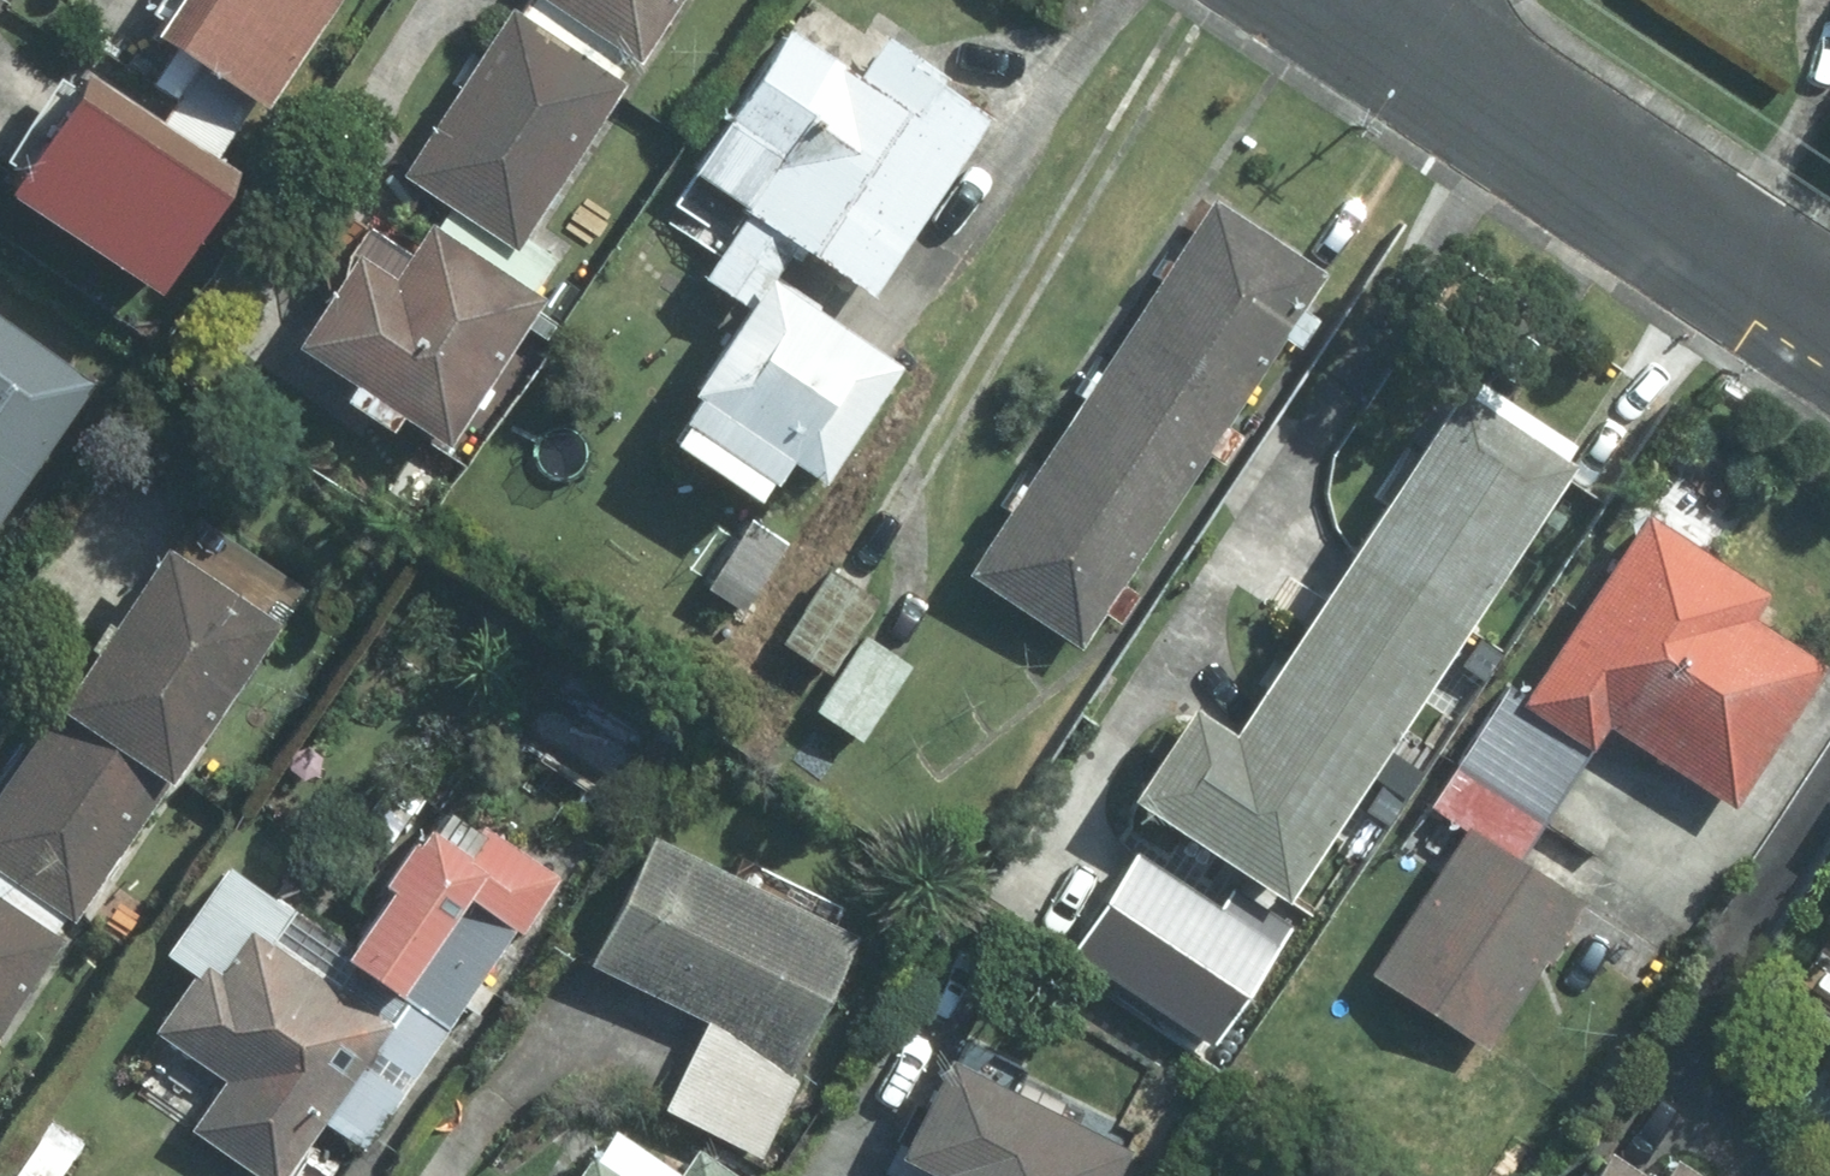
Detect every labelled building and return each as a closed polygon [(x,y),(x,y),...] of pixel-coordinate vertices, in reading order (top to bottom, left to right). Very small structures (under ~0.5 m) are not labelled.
[(171,41),(208,65),(168,125),(225,161),(263,103),(282,116),(359,0),(198,0),(171,41)] [(631,92),(693,0),(534,0),(521,19),(631,92)] [(440,240),(538,306),(565,266),(531,244),(631,92),(521,19),(413,179),(460,210),(440,240)] [(700,176),(755,212),(806,245),(879,295),(994,121),(952,93),(959,83),(894,40),(866,83),(792,33),(700,176)] [(225,161),(168,125),(96,81),(17,202),(175,305),(256,182),(225,161)] [(1221,204),(1146,321),(1261,395),(1294,344),(1307,352),(1327,322),(1312,313),(1335,278),(1221,204)] [(778,289),(806,245),(755,212),(714,276),(759,305),(700,393),(720,406),(689,451),(781,513),(809,471),(833,486),(906,373),(778,289)] [(538,306),(440,240),(423,263),(389,239),(313,352),(375,394),(363,411),(409,442),(419,428),(461,458),(555,317),(538,306)] [(1236,435),(1261,395),(1146,321),(1054,463),(1170,537),(1219,461),(1231,468),(1248,442),(1236,435)] [(99,389),(0,323),(0,538),(99,389)] [(1470,395),(1380,530),(1499,608),(1589,473),(1470,395)] [(1134,593),(1170,537),(1054,463),(981,575),(1096,648),(1115,619),(1128,627),(1145,600),(1134,593)] [(706,585),(747,612),(792,546),(751,518),(706,585)] [(1519,691),(1441,809),(1480,834),(1386,977),(1495,1050),(1589,907),(1527,865),(1619,726),(1737,805),(1828,666),(1760,621),(1775,599),(1660,524),(1540,705),(1519,691)] [(1382,785),(1499,608),(1380,530),(1263,707),(1382,785)] [(70,717),(176,794),(180,798),(295,640),(183,559),(70,717)] [(888,608),(837,575),(791,647),(842,680),(823,710),(869,741),(915,672),(867,641),(888,608)] [(1303,904),(1382,785),(1263,707),(1240,742),(1202,716),(1146,801),(1303,904)] [(0,815),(0,869),(79,926),(176,794),(70,717),(0,815)] [(410,903),(351,995),(445,1058),(562,881),(491,835),(487,841),(460,822),(434,861),(427,856),(399,896),(410,903)] [(854,940),(660,849),(603,971),(714,1023),(669,1118),(770,1166),(809,1083),(791,1074),(854,940)] [(445,1058),(351,995),(282,947),(302,916),(240,875),(181,965),(207,981),(169,1039),(238,1085),(205,1133),(270,1175),(295,1175),(330,1124),(380,1157),(445,1058)] [(1249,958),(1158,896),(1106,971),(1197,1034),(1249,958)] [(72,947),(0,899),(0,1054),(72,947)] [(1818,1069),(1829,1077),(1829,1051),(1818,1069)] [(1132,1157),(958,1074),(915,1164),(941,1175),(1123,1175),(1132,1157)] [(52,1111),(4,1175),(69,1175),(94,1142),(52,1111)] [(617,1133),(589,1175),(683,1175),(617,1133)] [(700,1152),(684,1175),(735,1175),(700,1152)] [(1610,1175),(1647,1175),(1621,1159),(1610,1175)] [(1684,1165),(1677,1175),(1701,1175),(1684,1165)]
